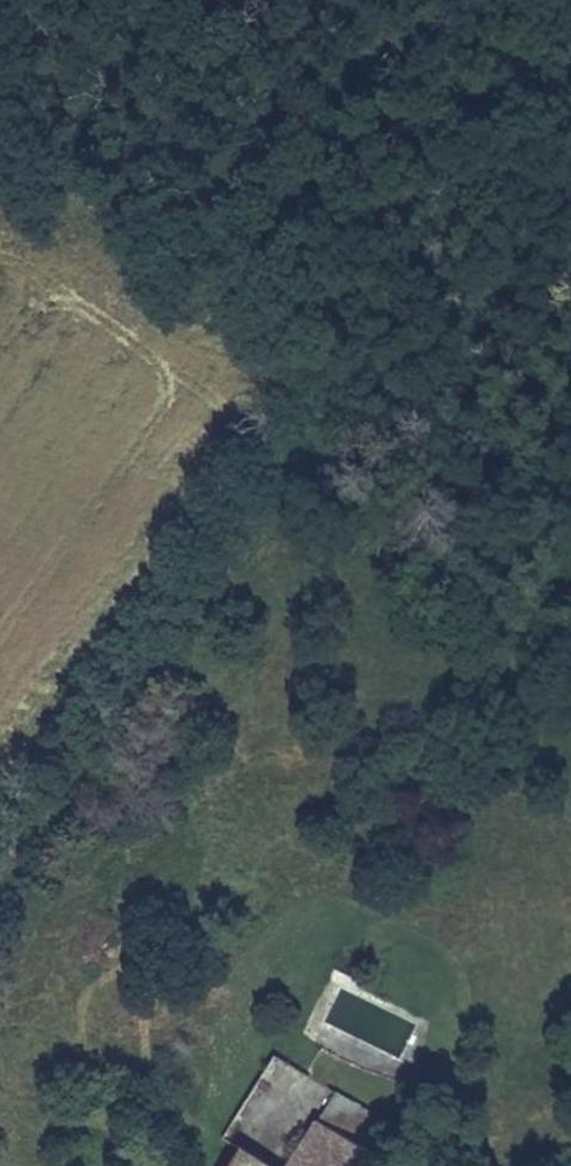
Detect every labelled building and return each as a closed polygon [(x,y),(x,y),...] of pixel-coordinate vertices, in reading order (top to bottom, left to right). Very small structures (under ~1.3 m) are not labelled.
[(367,1159),(383,1135),(336,1105),(299,1165),(378,1165),(367,1159)] [(242,1162),(220,1146),(207,1165),(239,1165),(242,1162)]
